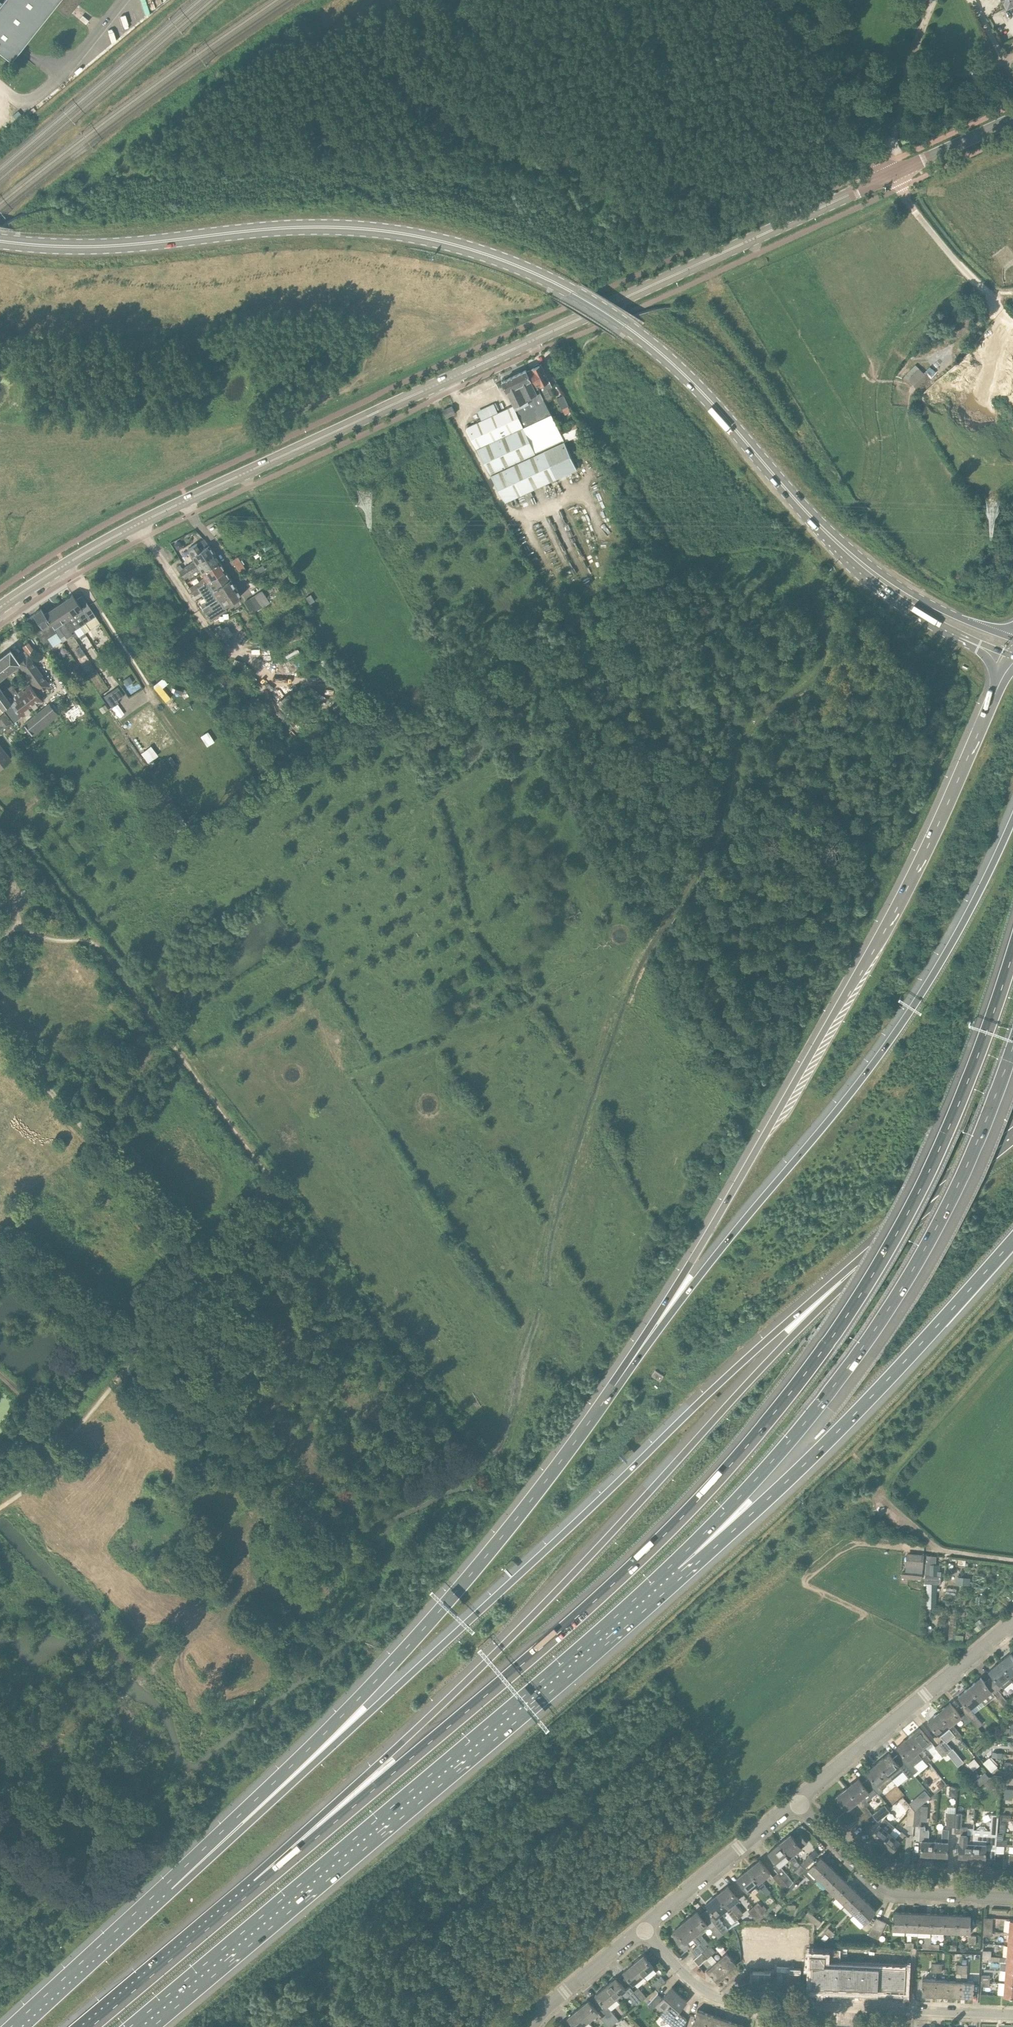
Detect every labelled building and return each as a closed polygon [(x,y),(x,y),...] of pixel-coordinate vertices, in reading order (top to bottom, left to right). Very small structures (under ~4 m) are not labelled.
[(0,7),(0,53),(11,61),(54,7),(68,18),(82,0),(5,0),(0,7)] [(1012,7),(1012,0),(1002,0),(1006,10),(1007,10),(1012,7)] [(988,349),(985,345),(974,354),(981,363),(990,356),(986,350),(988,349)] [(917,363),(905,375),(918,388),(930,377),(917,363)] [(540,394),(545,402),(554,398),(554,396),(550,388),(552,387),(549,382),(541,365),(529,371),(540,394)] [(540,394),(529,371),(526,372),(526,371),(503,382),(508,392),(507,392),(514,406),(467,428),(466,430),(491,476),(506,502),(577,469),(565,443),(581,435),(578,427),(565,433),(563,428),(559,430),(545,402),(540,394)] [(561,410),(568,406),(563,396),(556,399),(561,410)] [(455,414),(452,407),(443,410),(444,412),(446,418),(455,414)] [(178,572),(181,576),(214,555),(208,546),(190,557),(193,562),(178,572)] [(198,570),(201,574),(219,563),(214,555),(181,576),(183,580),(198,570)] [(239,556),(233,560),(241,571),(246,567),(239,556)] [(189,588),(191,592),(224,571),(219,563),(201,574),(204,578),(189,588)] [(209,593),(212,591),(230,580),(224,571),(191,592),(194,597),(206,589),(209,593)] [(199,605),(202,609),(235,588),(230,580),(212,591),(214,595),(199,605)] [(235,588),(202,609),(205,613),(210,621),(225,612),(223,608),(241,596),(235,588)] [(84,624),(89,620),(95,616),(82,596),(76,600),(73,595),(63,601),(73,616),(77,613),(84,624)] [(265,605),(262,607),(255,596),(245,603),(250,611),(255,608),(257,611),(259,610),(264,618),(270,614),(265,605)] [(54,608),(72,635),(75,640),(81,636),(69,618),(73,616),(63,601),(54,608)] [(66,639),(72,635),(54,608),(44,614),(54,629),(58,626),(66,639)] [(54,629),(44,614),(41,609),(33,615),(36,619),(30,624),(37,635),(55,663),(58,661),(55,657),(56,656),(45,640),(54,634),(59,641),(61,640),(54,629)] [(222,629),(219,625),(215,629),(226,645),(230,641),(228,637),(222,629)] [(27,657),(34,652),(28,643),(22,647),(26,652),(23,654),(23,653),(16,659),(9,650),(0,657),(0,667),(1,667),(6,674),(18,665),(27,657)] [(81,657),(85,654),(80,647),(75,649),(81,657)] [(3,706),(5,708),(15,722),(21,718),(43,701),(38,694),(40,693),(39,692),(49,685),(27,657),(18,665),(32,682),(30,684),(29,684),(17,692),(12,685),(3,692),(10,701),(3,706)] [(154,687),(165,702),(170,698),(162,688),(159,684),(154,687)] [(111,692),(117,701),(123,697),(117,687),(111,692)] [(3,692),(0,688),(0,708),(2,710),(5,708),(3,706),(10,701),(3,692)] [(111,692),(103,697),(111,708),(118,704),(117,701),(111,692)] [(50,701),(25,722),(35,734),(60,713),(50,701)] [(77,704),(67,710),(71,719),(82,713),(77,704)] [(13,724),(5,714),(0,718),(0,724),(5,730),(13,724)] [(207,747),(214,742),(207,732),(200,737),(207,747)] [(142,752),(149,761),(159,754),(152,744),(142,752)] [(11,759),(0,746),(0,768),(11,759)] [(664,1375),(660,1373),(656,1370),(652,1375),(661,1381),(664,1375)] [(905,1571),(925,1572),(925,1555),(906,1553),(905,1571)] [(925,1575),(940,1576),(940,1564),(936,1564),(936,1555),(925,1555),(925,1572),(925,1575)] [(1011,1675),(1012,1673),(1012,1655),(1011,1653),(1000,1661),(1011,1675)] [(1011,1675),(1000,1661),(989,1671),(993,1676),(989,1679),(998,1690),(1002,1686),(1004,1688),(1012,1682),(1012,1673),(1011,1675)] [(969,1687),(980,1701),(991,1692),(1003,1707),(1008,1703),(998,1690),(989,1679),(984,1683),(980,1678),(969,1687)] [(964,1712),(971,1720),(977,1728),(982,1724),(970,1710),(980,1701),(969,1687),(958,1696),(965,1704),(961,1708),(964,1712)] [(966,1724),(971,1720),(964,1712),(960,1715),(950,1703),(939,1712),(949,1726),(952,1724),(953,1725),(962,1718),(966,1724)] [(928,1721),(939,1735),(940,1735),(942,1738),(951,1731),(952,1733),(956,1729),(953,1725),(952,1724),(949,1726),(939,1712),(928,1721)] [(908,1737),(919,1752),(922,1750),(931,1742),(919,1728),(908,1737)] [(961,1735),(956,1729),(952,1733),(957,1739),(959,1737),(961,1735)] [(897,1746),(901,1751),(897,1755),(913,1774),(918,1770),(913,1765),(922,1758),(926,1755),(922,1750),(919,1752),(908,1737),(897,1746)] [(947,1753),(951,1749),(944,1740),(939,1744),(947,1753)] [(942,1757),(947,1753),(939,1744),(934,1748),(942,1757)] [(951,1749),(947,1753),(958,1767),(964,1763),(953,1749),(951,1749)] [(892,1780),(903,1771),(908,1777),(913,1774),(897,1755),(893,1758),(889,1753),(878,1762),(892,1780)] [(926,1755),(922,1758),(926,1764),(928,1763),(931,1761),(926,1755)] [(991,1772),(997,1766),(989,1757),(983,1763),(991,1772)] [(881,1789),(892,1780),(878,1762),(866,1771),(871,1777),(881,1789)] [(987,1772),(974,1782),(978,1787),(990,1776),(987,1772)] [(881,1789),(871,1777),(866,1780),(876,1792),(878,1794),(882,1791),(881,1789)] [(858,1778),(847,1788),(858,1801),(860,1799),(863,1803),(866,1801),(876,1792),(866,1780),(862,1783),(858,1778)] [(856,1803),(860,1808),(864,1805),(863,1803),(860,1799),(858,1801),(847,1788),(836,1797),(847,1810),(856,1803)] [(910,1802),(916,1809),(932,1796),(926,1789),(910,1802)] [(860,1808),(864,1812),(865,1814),(867,1812),(869,1811),(866,1807),(864,1805),(860,1808)] [(913,1826),(921,1826),(922,1805),(914,1811),(913,1826)] [(870,1816),(867,1812),(865,1814),(864,1812),(855,1820),(859,1825),(870,1816)] [(947,1856),(948,1841),(949,1827),(955,1828),(956,1814),(956,1813),(947,1812),(946,1829),(942,1829),(942,1841),(935,1841),(934,1855),(947,1856)] [(991,1813),(990,1830),(988,1830),(985,1826),(979,1825),(975,1829),(973,1829),(973,1835),(972,1843),(972,1858),(985,1858),(995,1857),(996,1845),(996,1840),(998,1813),(991,1813)] [(972,1858),(972,1843),(966,1843),(967,1828),(961,1827),(962,1814),(956,1814),(955,1828),(954,1833),(960,1833),(960,1842),(959,1857),(972,1858)] [(876,1822),(870,1816),(859,1825),(864,1832),(876,1822)] [(880,1844),(890,1833),(884,1827),(889,1822),(885,1818),(880,1824),(870,1835),(880,1844)] [(900,1842),(905,1835),(901,1832),(896,1838),(890,1833),(880,1844),(891,1852),(900,1842)] [(921,1855),(934,1855),(935,1841),(927,1840),(928,1833),(922,1832),(922,1840),(921,1840),(921,1855)] [(790,1857),(792,1855),(807,1843),(800,1835),(795,1840),(790,1834),(779,1843),(790,1857)] [(797,1861),(792,1855),(790,1857),(779,1843),(768,1852),(778,1864),(780,1866),(789,1859),(793,1864),(797,1861)] [(801,1865),(805,1869),(814,1860),(809,1856),(800,1865),(801,1865)] [(808,1869),(817,1878),(829,1865),(821,1857),(815,1862),(808,1869)] [(762,1881),(771,1874),(759,1860),(748,1869),(759,1883),(762,1881)] [(789,1887),(793,1882),(780,1866),(778,1864),(773,1867),(777,1873),(789,1887)] [(795,1871),(799,1875),(805,1869),(801,1865),(795,1871)] [(817,1878),(827,1887),(839,1875),(829,1865),(817,1878)] [(766,1886),(762,1881),(759,1883),(748,1869),(737,1878),(748,1892),(755,1887),(757,1884),(762,1890),(766,1886)] [(784,1891),(789,1887),(777,1873),(772,1877),(784,1891)] [(827,1887),(836,1896),(848,1884),(839,1875),(827,1887)] [(836,1896),(846,1905),(858,1893),(848,1884),(836,1896)] [(734,1912),(730,1916),(735,1921),(739,1918),(744,1914),(735,1904),(734,1905),(734,1904),(739,1899),(728,1886),(717,1895),(728,1908),(730,1907),(734,1912)] [(766,1886),(762,1890),(766,1896),(771,1892),(766,1886)] [(846,1905),(855,1915),(867,1902),(858,1893),(846,1905)] [(705,1912),(723,1934),(728,1930),(718,1917),(726,1910),(730,1916),(734,1912),(730,1907),(728,1908),(717,1895),(706,1904),(709,1908),(705,1912)] [(867,1902),(855,1915),(864,1924),(871,1917),(871,1916),(876,1911),(867,1902)] [(762,1918),(766,1913),(758,1903),(753,1907),(762,1918)] [(759,1921),(762,1918),(753,1907),(748,1911),(756,1921),(759,1921)] [(718,1938),(723,1934),(705,1912),(700,1915),(697,1911),(686,1920),(697,1934),(699,1932),(707,1925),(718,1938)] [(812,1921),(815,1917),(809,1911),(805,1916),(812,1921)] [(892,1929),(906,1930),(906,1913),(893,1912),(893,1920),(892,1920),(892,1929)] [(906,1930),(918,1930),(919,1913),(906,1913),(906,1930)] [(918,1930),(931,1931),(932,1914),(919,1913),(918,1930)] [(931,1931),(944,1932),(945,1914),(932,1914),(931,1931)] [(944,1932),(957,1932),(958,1915),(945,1914),(944,1932)] [(958,1915),(957,1932),(971,1933),(971,1923),(971,1916),(958,1915)] [(818,1927),(822,1922),(815,1917),(812,1921),(818,1927)] [(983,1931),(992,1931),(993,1918),(984,1917),(983,1931)] [(869,1935),(873,1937),(881,1920),(876,1918),(869,1935)] [(695,1936),(700,1941),(704,1938),(699,1932),(697,1934),(686,1920),(674,1929),(678,1934),(674,1938),(684,1951),(690,1947),(686,1943),(695,1936)] [(873,1937),(878,1940),(886,1923),(881,1920),(873,1937)] [(831,1938),(835,1933),(828,1928),(824,1932),(831,1938)] [(704,1938),(700,1941),(701,1943),(704,1947),(706,1945),(708,1947),(710,1945),(704,1938)] [(701,1943),(692,1950),(697,1956),(708,1947),(706,1945),(704,1947),(701,1943)] [(708,1947),(706,1948),(712,1955),(716,1952),(710,1945),(708,1947)] [(702,1952),(707,1959),(712,1955),(706,1948),(706,1949),(702,1952)] [(839,1986),(840,1964),(840,1950),(825,1949),(825,1955),(811,1954),(810,1963),(813,1963),(812,1986),(825,1987),(825,1986),(839,1986)] [(702,1952),(697,1956),(693,1959),(699,1966),(707,1959),(702,1952)] [(737,1965),(727,1953),(717,1961),(727,1973),(737,1965)] [(633,1963),(644,1976),(654,1967),(643,1955),(633,1963)] [(970,1965),(965,1965),(966,1955),(962,1955),(962,1965),(961,1973),(970,1974),(970,1965)] [(727,1973),(717,1961),(707,1970),(712,1976),(717,1981),(727,1973)] [(634,1984),(644,1976),(633,1963),(623,1972),(634,1984)] [(852,1987),(853,1965),(840,1964),(839,1986),(852,1987)] [(865,1988),(866,1966),(853,1965),(852,1987),(865,1988)] [(878,1988),(879,1966),(866,1966),(865,1988),(878,1988)] [(891,1989),(892,1967),(879,1966),(878,1988),(891,1989)] [(891,1989),(905,1990),(906,1967),(892,1967),(891,1989)] [(1012,1983),(1012,1971),(1006,1970),(1005,1983),(1012,1983)] [(652,1985),(656,1990),(665,1981),(661,1977),(652,1985)] [(616,1999),(626,1991),(616,1978),(606,1986),(616,1999)] [(922,1995),(935,1995),(936,1980),(922,1979),(922,1988),(922,1995)] [(935,1995),(947,1996),(948,1981),(936,1980),(935,1995)] [(947,1996),(960,1997),(961,1981),(948,1981),(947,1996)] [(961,1981),(960,1997),(973,1997),(973,1991),(974,1991),(974,1982),(961,1981)] [(1005,1983),(1003,1996),(1012,1997),(1012,1996),(1012,1983),(1005,1983)] [(606,2007),(616,1999),(606,1986),(596,1994),(606,2007)] [(641,2001),(646,1997),(638,1987),(633,1991),(641,2001)] [(657,2004),(665,2010),(679,1993),(672,1987),(662,1998),(658,1994),(648,2005),(653,2009),(657,2004)] [(636,2005),(641,2001),(633,1991),(628,1995),(636,2005)] [(672,2026),(673,2026),(685,2026),(687,2020),(682,2015),(677,2011),(687,2001),(679,1993),(665,2010),(660,2016),(667,2022),(672,2026)] [(589,2022),(599,2013),(588,2001),(578,2009),(589,2022)] [(589,2022),(578,2009),(568,2017),(576,2026),(582,2026),(589,2022)] [(614,2024),(619,2020),(611,2010),(606,2014),(614,2024)] [(700,2026),(705,2026),(710,2014),(697,2010),(695,2016),(694,2016),(692,2024),(700,2026)] [(614,2024),(606,2014),(601,2018),(608,2026),(610,2026),(614,2024)] [(721,2018),(710,2014),(705,2026),(718,2026),(721,2018)] [(733,2022),(721,2018),(718,2026),(732,2026),(733,2022)]
